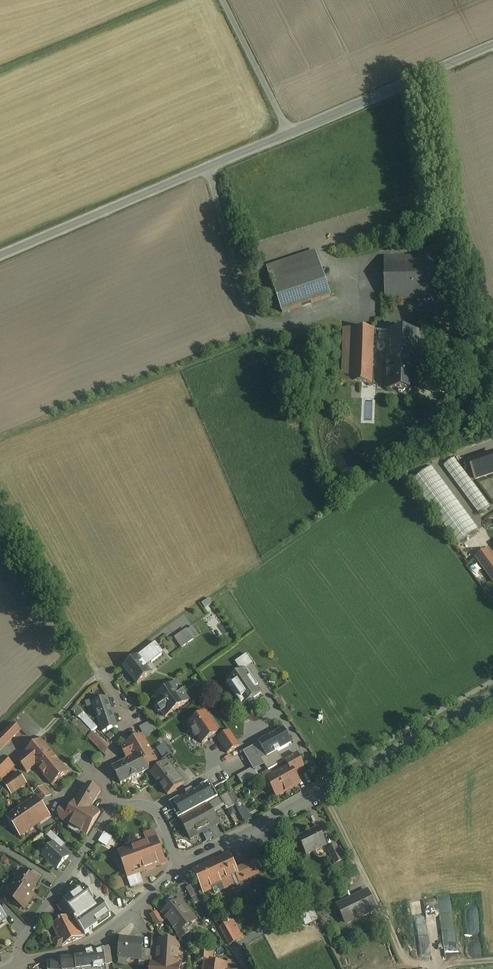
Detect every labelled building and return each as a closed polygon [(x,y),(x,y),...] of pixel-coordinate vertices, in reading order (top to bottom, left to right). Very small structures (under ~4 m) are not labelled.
[(313,251),(266,268),(281,312),(328,296),(323,280),(320,271),(313,251)] [(431,257),(382,258),(383,302),(432,300),(431,257)] [(385,330),(340,329),(338,390),(369,391),(370,364),(385,364),(385,330)] [(417,331),(385,330),(385,364),(385,368),(374,368),(374,388),(415,389),(417,331)] [(434,410),(442,412),(443,405),(436,403),(434,410)] [(492,476),(492,453),(469,458),(474,480),(492,476)] [(490,506),(454,458),(443,466),(479,515),(490,506)] [(478,529),(432,466),(411,482),(458,545),(478,529)] [(486,551),(476,559),(492,582),(492,560),(486,551)] [(186,630),(175,638),(181,648),(193,640),(186,630)] [(138,656),(123,667),(137,685),(151,674),(146,667),(162,655),(154,644),(138,656)] [(245,669),(226,683),(243,706),(262,693),(245,669)] [(95,700),(79,706),(86,716),(95,712),(102,733),(117,728),(106,696),(99,682),(90,689),(95,700)] [(177,684),(153,700),(156,705),(155,706),(155,708),(158,713),(161,713),(165,717),(188,701),(177,684)] [(207,698),(200,704),(207,712),(214,707),(207,698)] [(227,706),(220,712),(224,718),(232,711),(227,706)] [(83,713),(79,708),(73,714),(77,718),(83,713)] [(219,733),(205,712),(188,724),(193,731),(192,732),(196,738),(198,737),(202,744),(219,733)] [(154,720),(143,726),(147,735),(159,730),(154,720)] [(0,738),(0,751),(20,730),(14,724),(0,738)] [(283,729),(259,743),(258,742),(266,757),(267,758),(277,752),(291,744),(292,745),(292,744),(283,728),(283,729)] [(239,746),(229,731),(217,739),(227,754),(239,746)] [(108,751),(92,734),(88,738),(104,755),(108,751)] [(142,736),(123,745),(121,750),(127,761),(112,768),(121,784),(149,770),(157,763),(157,761),(142,736)] [(68,772),(41,741),(25,754),(26,754),(17,762),(26,773),(35,766),(52,786),(68,772)] [(277,752),(267,758),(266,757),(261,760),(265,766),(268,771),(283,762),(277,752)] [(298,754),(285,761),(289,767),(293,773),(304,767),(298,754)] [(176,764),(170,756),(165,759),(172,768),(176,764)] [(4,757),(0,761),(0,780),(1,780),(14,767),(4,757)] [(172,768),(165,759),(159,764),(161,766),(151,774),(167,795),(184,783),(172,768)] [(289,767),(269,778),(274,787),(273,789),(277,796),(299,784),(293,773),(289,767)] [(240,774),(244,783),(260,776),(257,768),(240,774)] [(19,773),(4,784),(11,795),(26,784),(19,773)] [(211,783),(170,805),(178,819),(218,797),(211,783)] [(89,785),(83,788),(77,798),(91,807),(100,792),(89,785)] [(50,796),(43,787),(33,794),(36,797),(40,803),(50,796)] [(234,806),(228,794),(220,798),(224,806),(227,810),(234,806)] [(36,797),(6,818),(20,838),(50,817),(40,803),(36,797)] [(91,807),(77,798),(63,821),(63,822),(86,836),(100,812),(91,807)] [(220,798),(208,805),(212,812),(224,806),(220,798)] [(208,805),(180,820),(190,839),(218,823),(212,812),(208,805)] [(69,811),(61,807),(57,814),(60,819),(63,821),(69,811)] [(318,829),(298,839),(306,856),(326,846),(318,829)] [(48,838),(52,842),(56,837),(52,833),(48,838)] [(56,837),(52,842),(54,843),(61,850),(65,845),(56,837)] [(156,838),(118,852),(131,888),(143,884),(139,873),(165,863),(156,838)] [(54,843),(43,856),(57,869),(69,857),(61,850),(54,843)] [(343,861),(336,847),(328,851),(335,865),(343,861)] [(229,854),(193,870),(202,892),(205,890),(206,892),(221,885),(222,889),(223,888),(224,890),(237,884),(237,883),(246,879),(262,871),(257,860),(240,867),(237,869),(233,861),(232,861),(229,854)] [(43,877),(33,871),(29,877),(36,882),(38,884),(43,877)] [(21,872),(5,895),(24,908),(31,896),(27,894),(36,882),(29,877),(21,872)] [(85,884),(65,899),(63,902),(73,916),(73,917),(102,896),(101,894),(94,888),(90,891),(87,887),(85,884)] [(199,901),(191,886),(185,888),(194,904),(199,901)] [(367,891),(338,905),(347,924),(376,909),(367,891)] [(103,898),(89,908),(74,919),(86,935),(100,924),(114,913),(103,898)] [(161,899),(154,904),(157,909),(165,903),(161,899)] [(180,899),(176,902),(174,900),(170,903),(172,905),(169,908),(165,903),(157,909),(161,914),(177,934),(176,935),(180,939),(189,932),(185,928),(196,920),(180,899)] [(63,902),(57,906),(66,919),(71,916),(71,917),(73,916),(63,902)] [(164,921),(157,912),(151,916),(157,926),(164,921)] [(66,919),(52,925),(59,939),(54,941),(57,948),(62,946),(82,938),(71,917),(71,916),(66,919)] [(233,920),(220,928),(229,945),(243,937),(233,920)] [(142,941),(121,938),(119,957),(140,960),(140,959),(141,949),(142,941)] [(158,944),(157,962),(177,963),(178,948),(173,942),(158,941),(158,944)] [(158,944),(151,944),(151,950),(150,962),(151,962),(157,962),(158,944)] [(151,950),(141,949),(140,959),(140,960),(139,961),(150,963),(150,962),(151,950)] [(227,963),(212,962),(213,952),(197,950),(196,961),(204,961),(203,968),(226,968),(227,963)] [(76,959),(76,968),(107,968),(106,958),(109,957),(109,956),(95,961),(93,952),(86,954),(86,955),(76,959)] [(62,960),(47,962),(47,963),(48,968),(76,968),(76,959),(62,960)]
